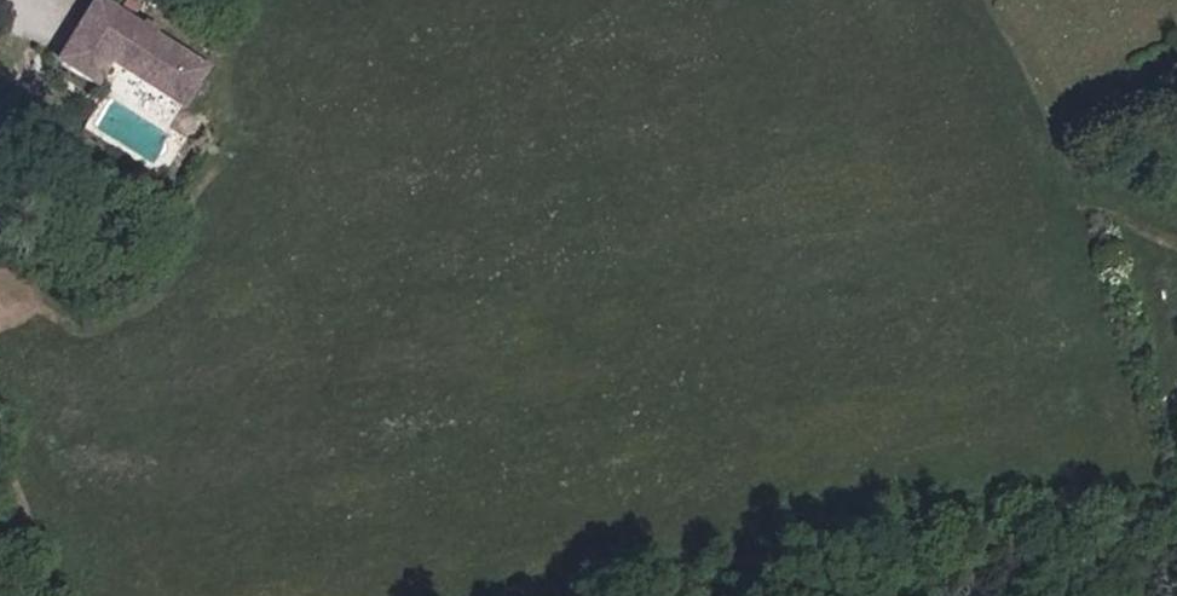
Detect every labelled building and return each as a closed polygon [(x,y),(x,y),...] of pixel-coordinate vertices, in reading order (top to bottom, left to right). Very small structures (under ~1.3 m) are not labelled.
[(166,112),(176,120),(179,122),(207,88),(195,77),(110,1),(61,54),(95,85),(121,59),(129,65),(123,73),(166,112)]
